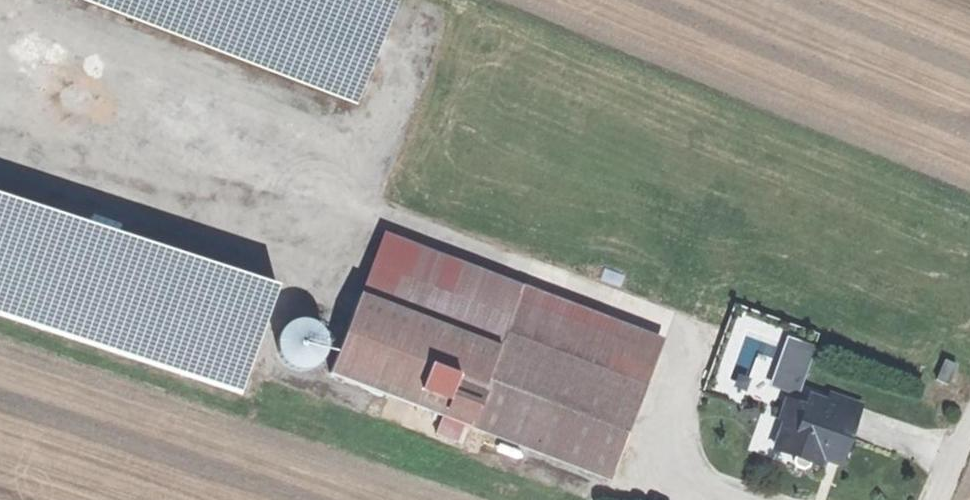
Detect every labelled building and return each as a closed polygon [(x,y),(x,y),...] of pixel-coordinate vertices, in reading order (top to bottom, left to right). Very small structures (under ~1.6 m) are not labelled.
[(367,112),(410,0),(78,0),(367,112)] [(249,403),(289,288),(0,189),(0,317),(249,403)] [(380,237),(358,297),(498,349),(503,336),(520,289),(380,237)] [(520,289),(503,336),(644,388),(662,342),(520,289)] [(358,297),(328,376),(441,418),(468,428),(498,349),(358,297)] [(308,327),(288,329),(276,344),(278,363),(292,375),(312,374),(324,359),(322,340),(308,327)] [(799,395),(817,344),(787,333),(769,384),(799,395)] [(503,336),(498,349),(468,428),(610,481),(644,388),(503,336)] [(805,407),(786,400),(779,420),(783,422),(773,450),(795,457),(793,463),(794,468),(804,471),(809,468),(810,463),(819,466),(822,459),(839,465),(859,405),(828,395),(826,402),(808,396),(805,407)] [(462,445),(468,428),(441,418),(435,435),(462,445)]
